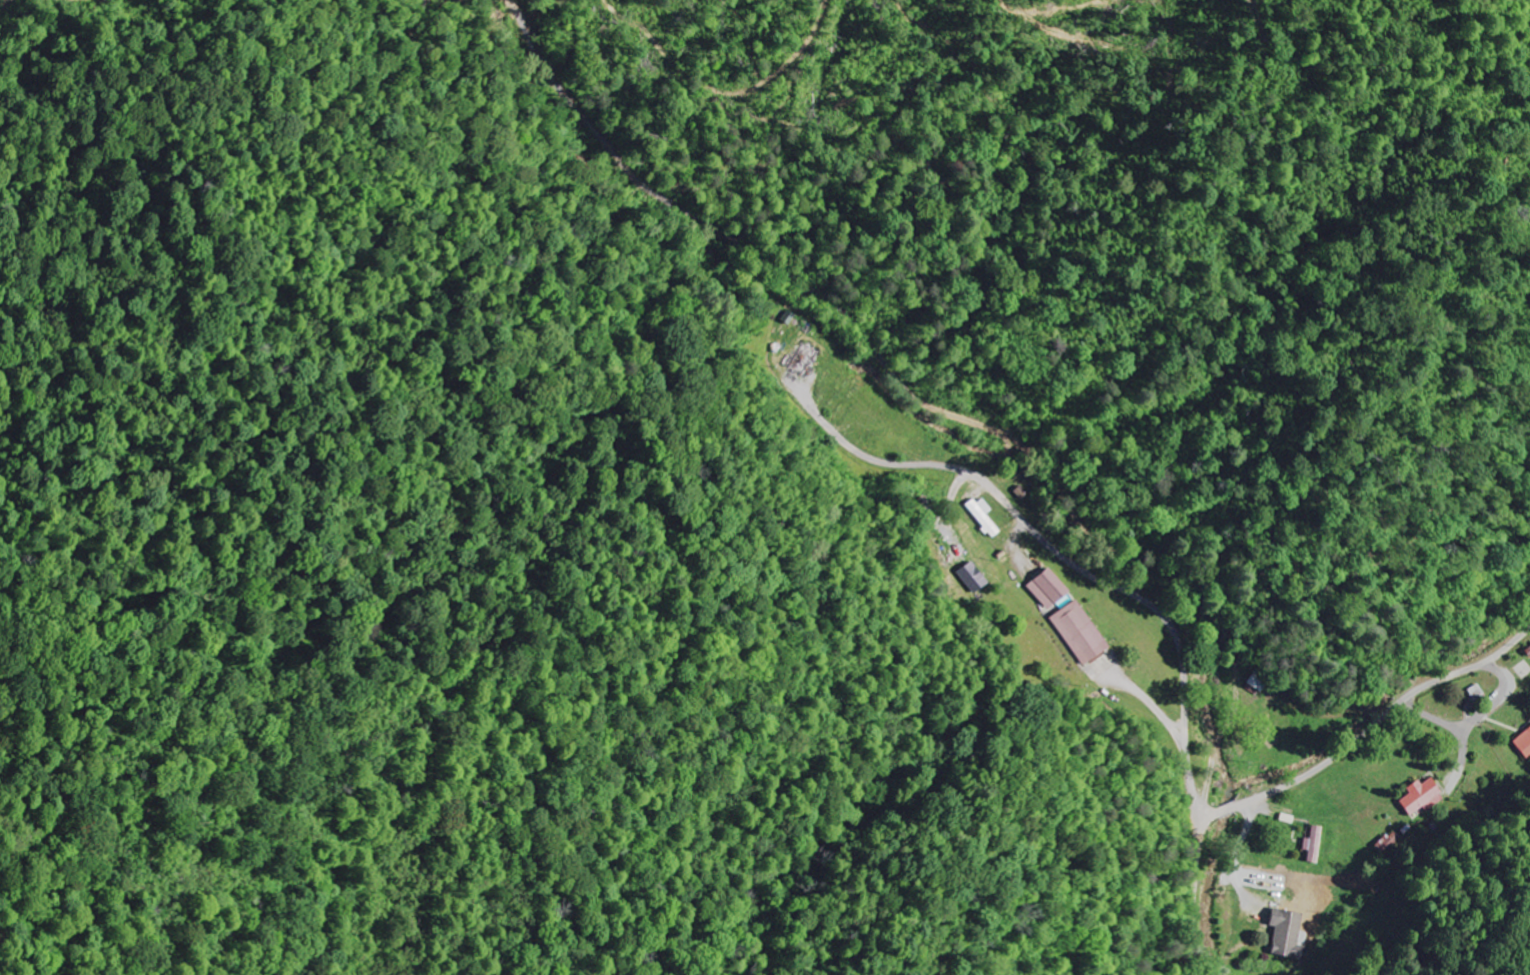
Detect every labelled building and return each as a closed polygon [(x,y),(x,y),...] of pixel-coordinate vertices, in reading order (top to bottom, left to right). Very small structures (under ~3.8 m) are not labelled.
[(1002,532),(988,515),(993,511),(984,500),(971,510),(993,539),(1002,532)] [(961,571),(975,594),(991,585),(977,561),(961,571)] [(1049,610),(1070,591),(1048,568),(1027,587),(1049,610)] [(1084,666),(1110,649),(1076,600),(1051,618),(1084,666)] [(1262,693),(1271,677),(1255,669),(1247,685),(1262,693)] [(1475,700),(1484,694),(1479,684),(1469,690),(1475,700)] [(1528,760),(1529,758),(1529,728),(1513,742),(1528,760)] [(1417,781),(1405,789),(1409,794),(1398,802),(1410,817),(1422,808),(1425,813),(1445,799),(1430,779),(1421,785),(1417,781)] [(1303,839),(1302,851),(1307,851),(1306,863),(1317,864),(1321,828),(1311,826),(1309,840),(1303,839)] [(1400,838),(1392,830),(1375,848),(1383,856),(1400,838)] [(1301,914),(1270,910),(1268,926),(1273,927),(1269,957),(1302,961),(1304,947),(1298,946),(1301,914)]
